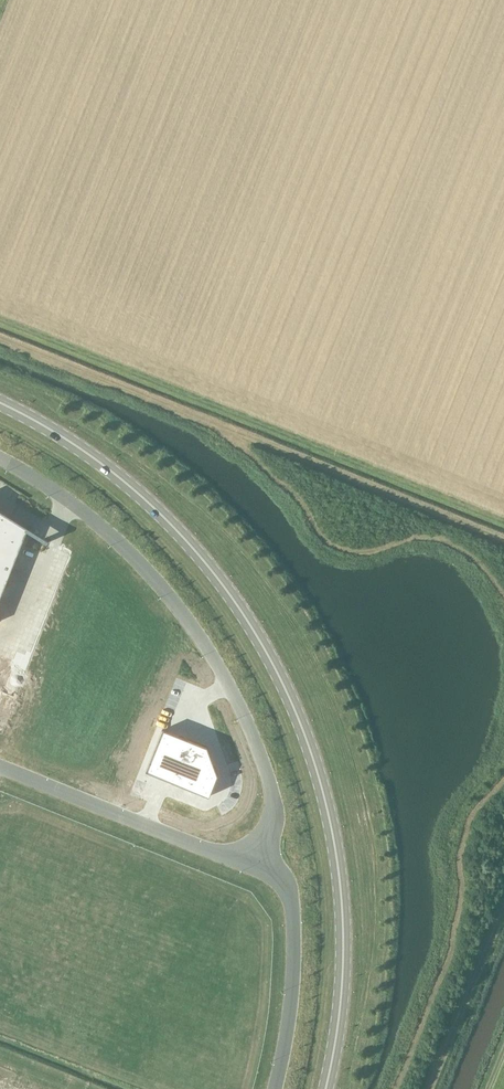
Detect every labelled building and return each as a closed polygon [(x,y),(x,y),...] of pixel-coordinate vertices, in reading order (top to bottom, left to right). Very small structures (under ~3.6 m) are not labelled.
[(26,531),(30,533),(32,531),(0,511),(0,596),(26,531)] [(216,776),(206,748),(161,730),(145,771),(208,796),(216,776)]
